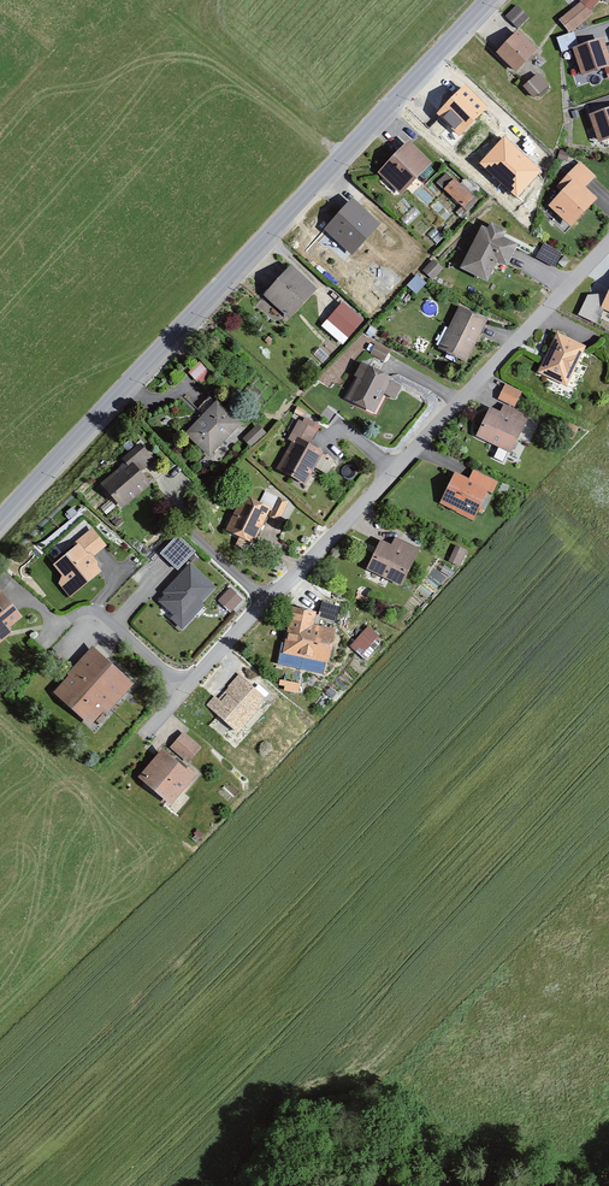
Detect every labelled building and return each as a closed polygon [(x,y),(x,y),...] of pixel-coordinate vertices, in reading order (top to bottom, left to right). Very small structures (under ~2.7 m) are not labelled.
[(506,13),(518,26),(529,15),(518,2),(506,13)] [(508,27),(492,45),(511,62),(527,44),(508,27)] [(598,34),(571,43),(579,68),(605,59),(598,34)] [(531,69),(519,79),(529,91),(541,81),(531,69)] [(433,110),(452,129),(478,103),(459,84),(433,110)] [(586,110),(592,132),(608,127),(608,103),(586,110)] [(503,136),(510,128),(499,117),(491,125),(503,136)] [(376,165),(395,184),(423,156),(403,137),(376,165)] [(545,200),(565,220),(591,194),(577,181),(587,170),(575,158),(562,172),(567,177),(545,200)] [(440,182),(457,199),(465,191),(448,174),(440,182)] [(323,221),(345,247),(371,224),(349,199),(323,221)] [(480,224),(461,261),(483,272),(502,235),(480,224)] [(534,251),(550,259),(556,249),(540,240),(534,251)] [(420,267),(428,272),(435,262),(427,256),(420,267)] [(281,311),(307,284),(285,263),(259,289),(281,311)] [(412,270),(405,279),(413,286),(421,277),(412,270)] [(343,327),(355,314),(337,299),(325,312),(343,327)] [(440,344),(461,353),(477,314),(456,305),(440,344)] [(536,366),(561,377),(577,341),(552,330),(536,366)] [(386,356),(388,346),(373,342),(371,353),(386,356)] [(341,394),(367,406),(384,370),(359,358),(341,394)] [(196,361),(191,374),(204,378),(209,365),(196,361)] [(496,392),(511,400),(517,388),(501,381),(496,392)] [(185,431),(203,449),(233,417),(215,400),(185,431)] [(486,400),(476,430),(511,442),(521,412),(486,400)] [(575,423),(566,417),(561,426),(571,431),(575,423)] [(249,443),(265,432),(260,425),(244,436),(249,443)] [(274,465),(301,478),(316,446),(289,434),(274,465)] [(118,496),(145,476),(132,459),(105,479),(118,496)] [(452,468),(440,497),(471,510),(483,481),(452,468)] [(227,523),(248,534),(266,501),(245,490),(227,523)] [(98,539),(89,525),(77,533),(87,547),(98,539)] [(380,535),(371,563),(402,573),(412,545),(380,535)] [(48,569),(65,588),(94,563),(77,543),(48,569)] [(455,544),(451,560),(462,563),(466,547),(455,544)] [(151,592),(180,619),(210,587),(182,560),(151,592)] [(229,585),(218,597),(230,609),(242,596),(229,585)] [(16,614),(0,590),(0,624),(16,614)] [(323,598),(317,613),(334,620),(340,605),(323,598)] [(280,646),(328,654),(332,628),(312,624),(315,610),(287,605),(280,646)] [(366,624),(350,639),(361,651),(378,636),(366,624)] [(58,692),(90,720),(126,677),(94,650),(58,692)] [(209,707),(235,724),(257,692),(231,674),(209,707)] [(313,700),(321,704),(327,694),(319,689),(313,700)] [(187,757),(198,742),(181,729),(170,744),(187,757)] [(144,779),(166,796),(188,768),(165,751),(144,779)]
